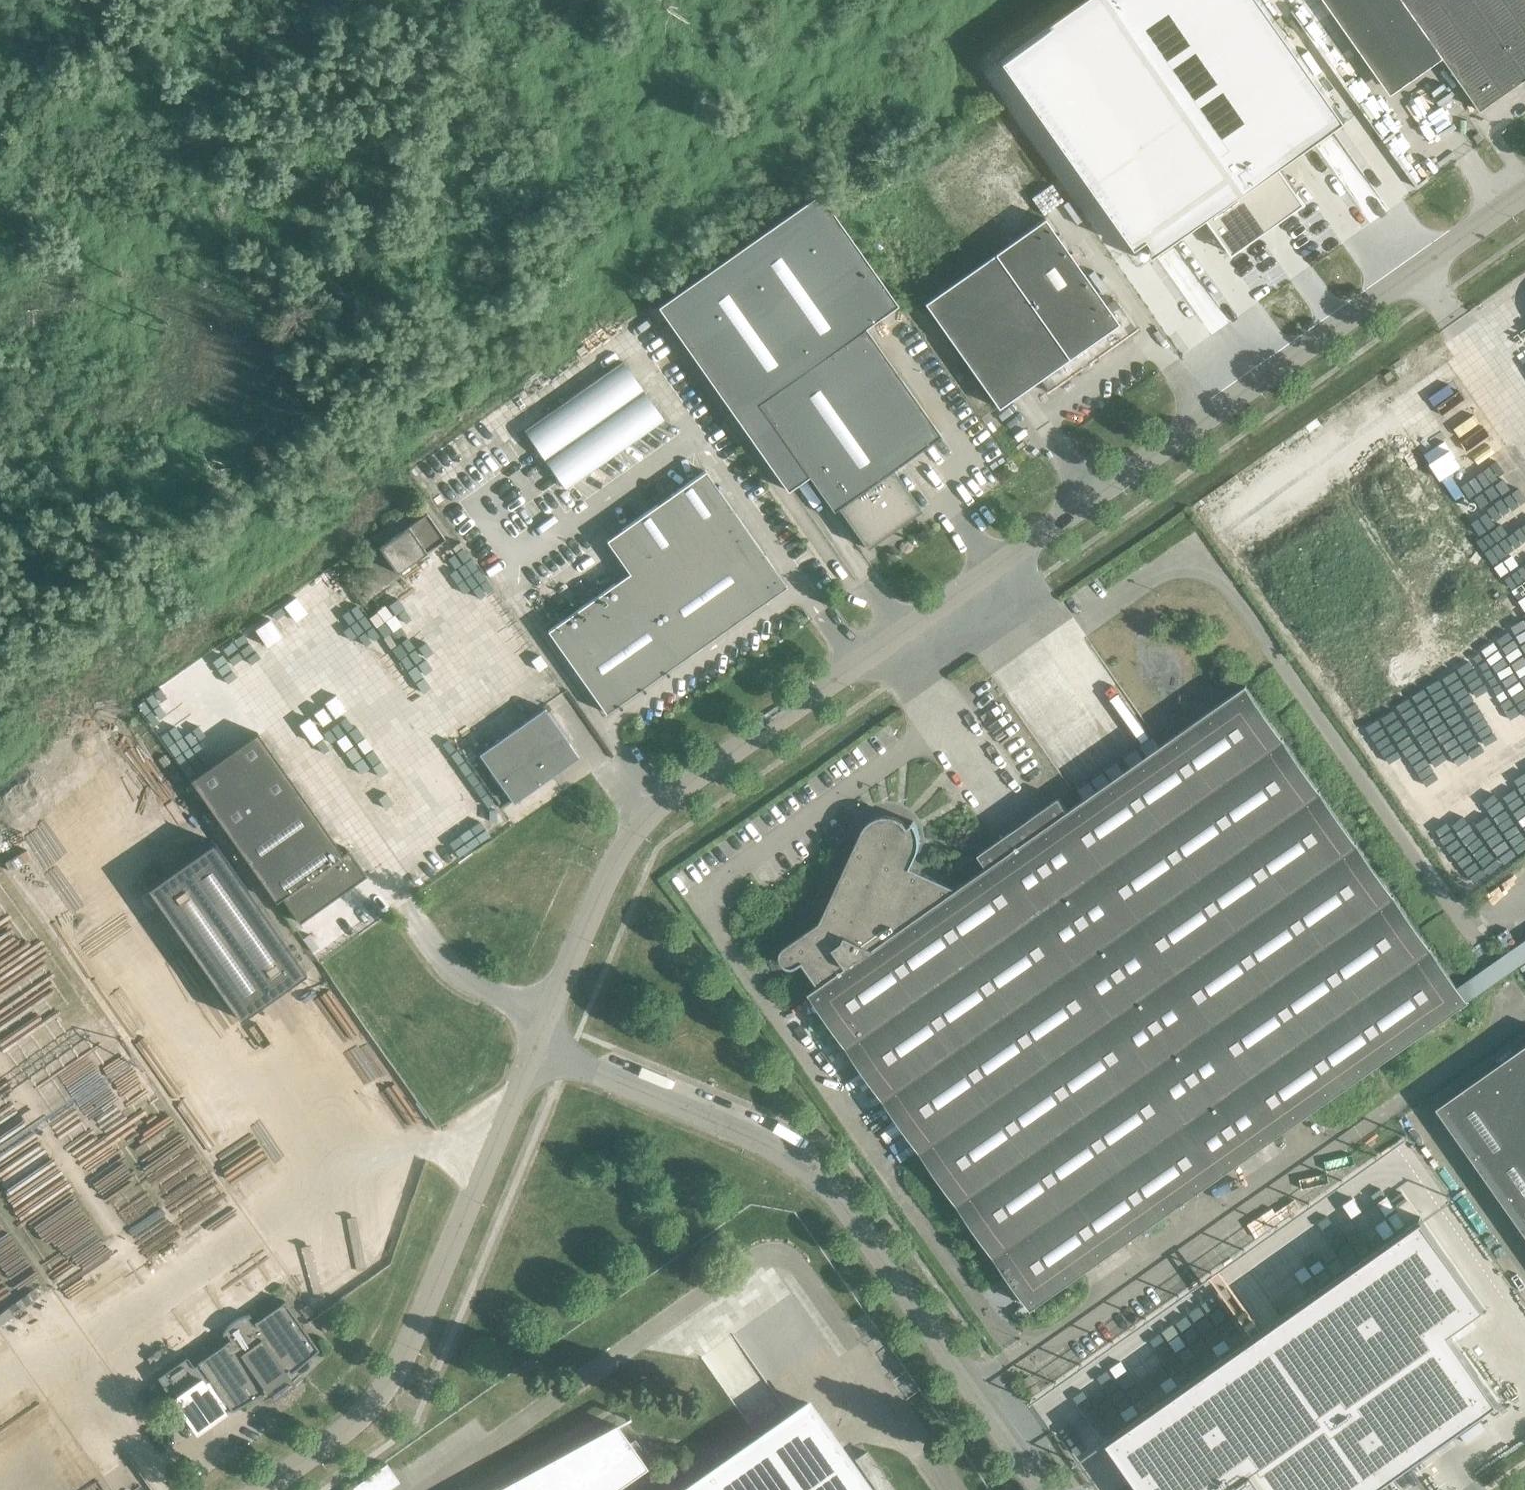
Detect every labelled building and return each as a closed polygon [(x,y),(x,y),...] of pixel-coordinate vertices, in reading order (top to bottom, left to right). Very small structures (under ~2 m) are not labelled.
[(996,64),(1127,250),(1143,239),(1154,256),(1208,219),(1233,255),(1270,229),(1108,0),(1087,0),(1012,54),(996,64)] [(1270,229),(1306,203),(1281,167),(1347,121),(1262,0),(1108,0),(1270,229)] [(1383,82),(1435,45),(1481,111),(1524,80),(1524,0),(1325,0),(1383,82)] [(832,511),(836,508),(866,549),(882,531),(881,530),(897,518),(897,520),(920,511),(891,469),(940,435),(865,327),(897,305),(882,284),(818,193),(657,306),(787,490),(808,476),(832,511)] [(998,408),(1040,378),(1049,391),(1136,330),(1114,299),(1105,305),(1044,218),(924,303),(998,408)] [(628,362),(530,431),(570,489),(668,419),(628,362)] [(773,571),(774,570),(705,471),(606,541),(629,573),(547,631),(605,713),(687,656),(686,654),(783,586),(773,571)] [(442,537),(444,541),(445,540),(427,514),(379,548),(397,574),(428,552),(426,550),(431,547),(433,549),(434,548),(432,545),(442,537)] [(915,824),(913,821),(912,822),(914,824),(908,826),(903,821),(897,817),(891,815),(884,815),(877,816),(871,819),(866,824),(863,829),(820,921),(784,946),(781,951),(780,957),(782,963),(787,967),(793,968),(798,966),(803,963),(819,986),(811,992),(1033,1307),(1467,1002),(1245,686),(1068,811),(1059,798),(978,854),(988,867),(957,889),(911,867),(917,854),(918,851),(919,848),(919,846),(920,844),(920,842),(920,840),(920,838),(919,836),(919,834),(918,831),(917,829),(916,826),(915,824)] [(478,754),(513,803),(568,764),(569,765),(580,757),(575,750),(574,750),(544,708),(478,754)] [(257,733),(190,780),(274,900),(280,896),(299,922),(366,874),(347,848),(342,852),(257,733)] [(306,973),(213,841),(146,888),(240,1020),(306,973)] [(1437,1107),(1524,1232),(1524,1045),(1437,1107)] [(1108,1441),(1143,1489),(1372,1489),(1498,1401),(1450,1333),(1485,1308),(1422,1219),(1108,1441)] [(187,1358),(158,1378),(164,1386),(163,1387),(196,1433),(231,1409),(231,1410),(233,1410),(236,1408),(239,1406),(240,1405),(244,1404),(245,1403),(248,1401),(250,1400),(251,1399),(254,1397),(256,1397),(259,1395),(262,1393),(263,1392),(261,1389),(265,1386),(269,1391),(275,1387),(273,1384),(279,1380),(281,1383),(287,1379),(284,1373),(288,1370),(290,1373),(292,1371),(294,1370),(295,1369),(298,1367),(301,1364),(302,1363),(305,1361),(306,1360),(307,1359),(309,1358),(311,1355),(314,1353),(315,1352),(318,1349),(284,1301),(252,1324),(247,1317),(248,1317),(249,1317),(250,1317),(250,1315),(249,1316),(248,1316),(247,1316),(246,1316),(245,1316),(244,1317),(243,1317),(242,1317),(241,1318),(240,1318),(239,1318),(238,1319),(237,1319),(236,1319),(236,1320),(235,1320),(234,1321),(233,1322),(232,1322),(232,1323),(231,1323),(230,1324),(229,1325),(228,1326),(228,1327),(227,1327),(226,1328),(226,1329),(225,1329),(225,1330),(225,1331),(224,1331),(224,1332),(223,1333),(223,1334),(222,1335),(223,1335),(224,1334),(224,1333),(225,1333),(229,1339),(197,1362),(199,1364),(194,1367),(193,1365),(193,1366),(187,1358)] [(807,1402),(682,1489),(869,1489),(807,1402)] [(647,1466),(616,1422),(492,1489),(613,1489),(647,1466)] [(866,1451),(856,1459),(868,1476),(879,1469),(866,1451)] [(399,1482),(386,1463),(348,1489),(388,1489),(399,1482)] [(875,1486),(878,1489),(894,1489),(885,1478),(875,1486)]
